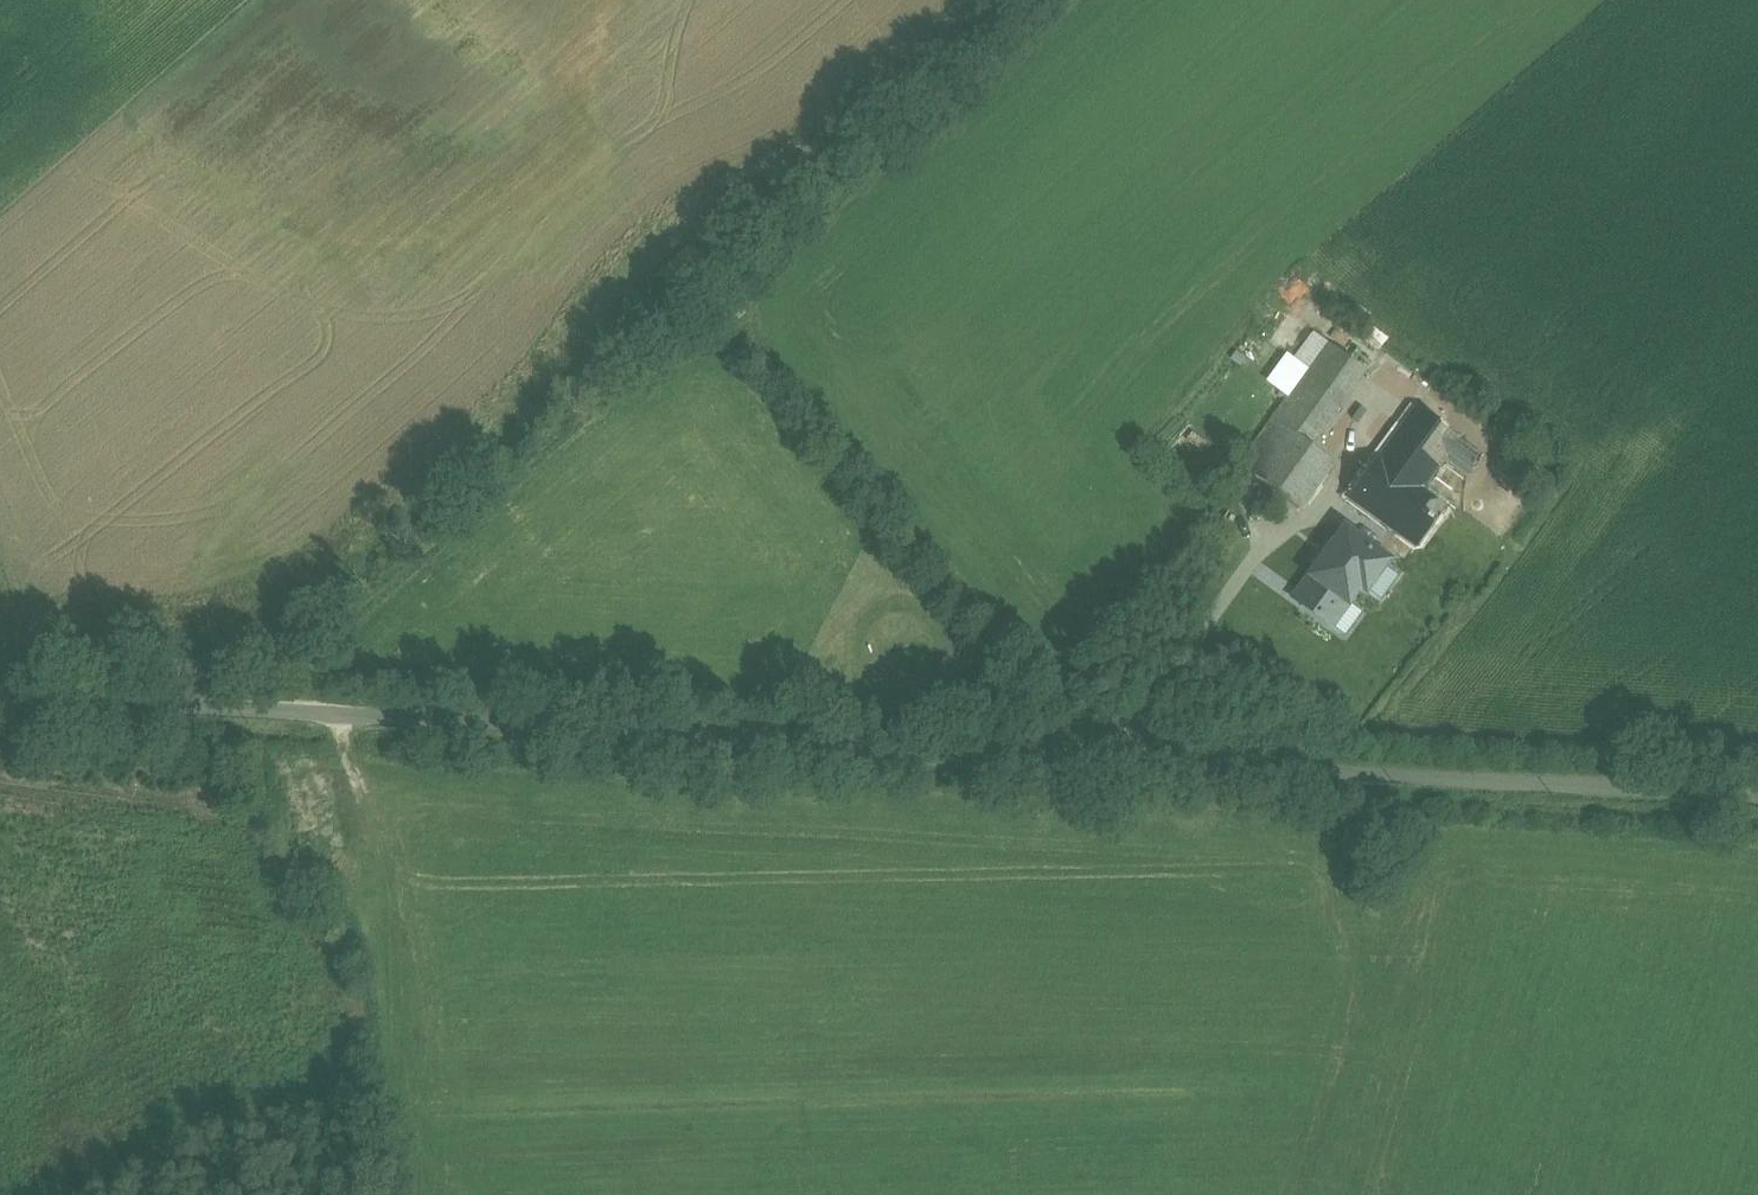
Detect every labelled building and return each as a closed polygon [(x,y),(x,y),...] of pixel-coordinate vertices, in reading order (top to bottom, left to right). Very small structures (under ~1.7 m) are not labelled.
[(1308,370),(1238,465),(1301,510),(1334,464),(1295,435),(1351,359),(1313,332),(1294,359),(1308,370)] [(1415,407),(1349,498),(1413,545),(1443,506),(1422,491),(1444,461),(1467,478),(1482,456),(1460,440),(1460,439),(1415,407)] [(1497,545),(1443,506),(1413,545),(1467,585),(1497,545)] [(1384,595),(1409,557),(1361,525),(1353,526),(1343,539),(1343,536),(1306,593),(1305,551),(1297,545),(1287,545),(1288,562),(1279,574),(1293,583),(1300,582),(1301,602),(1323,617),(1324,616),(1345,630),(1369,595),(1384,595)]
